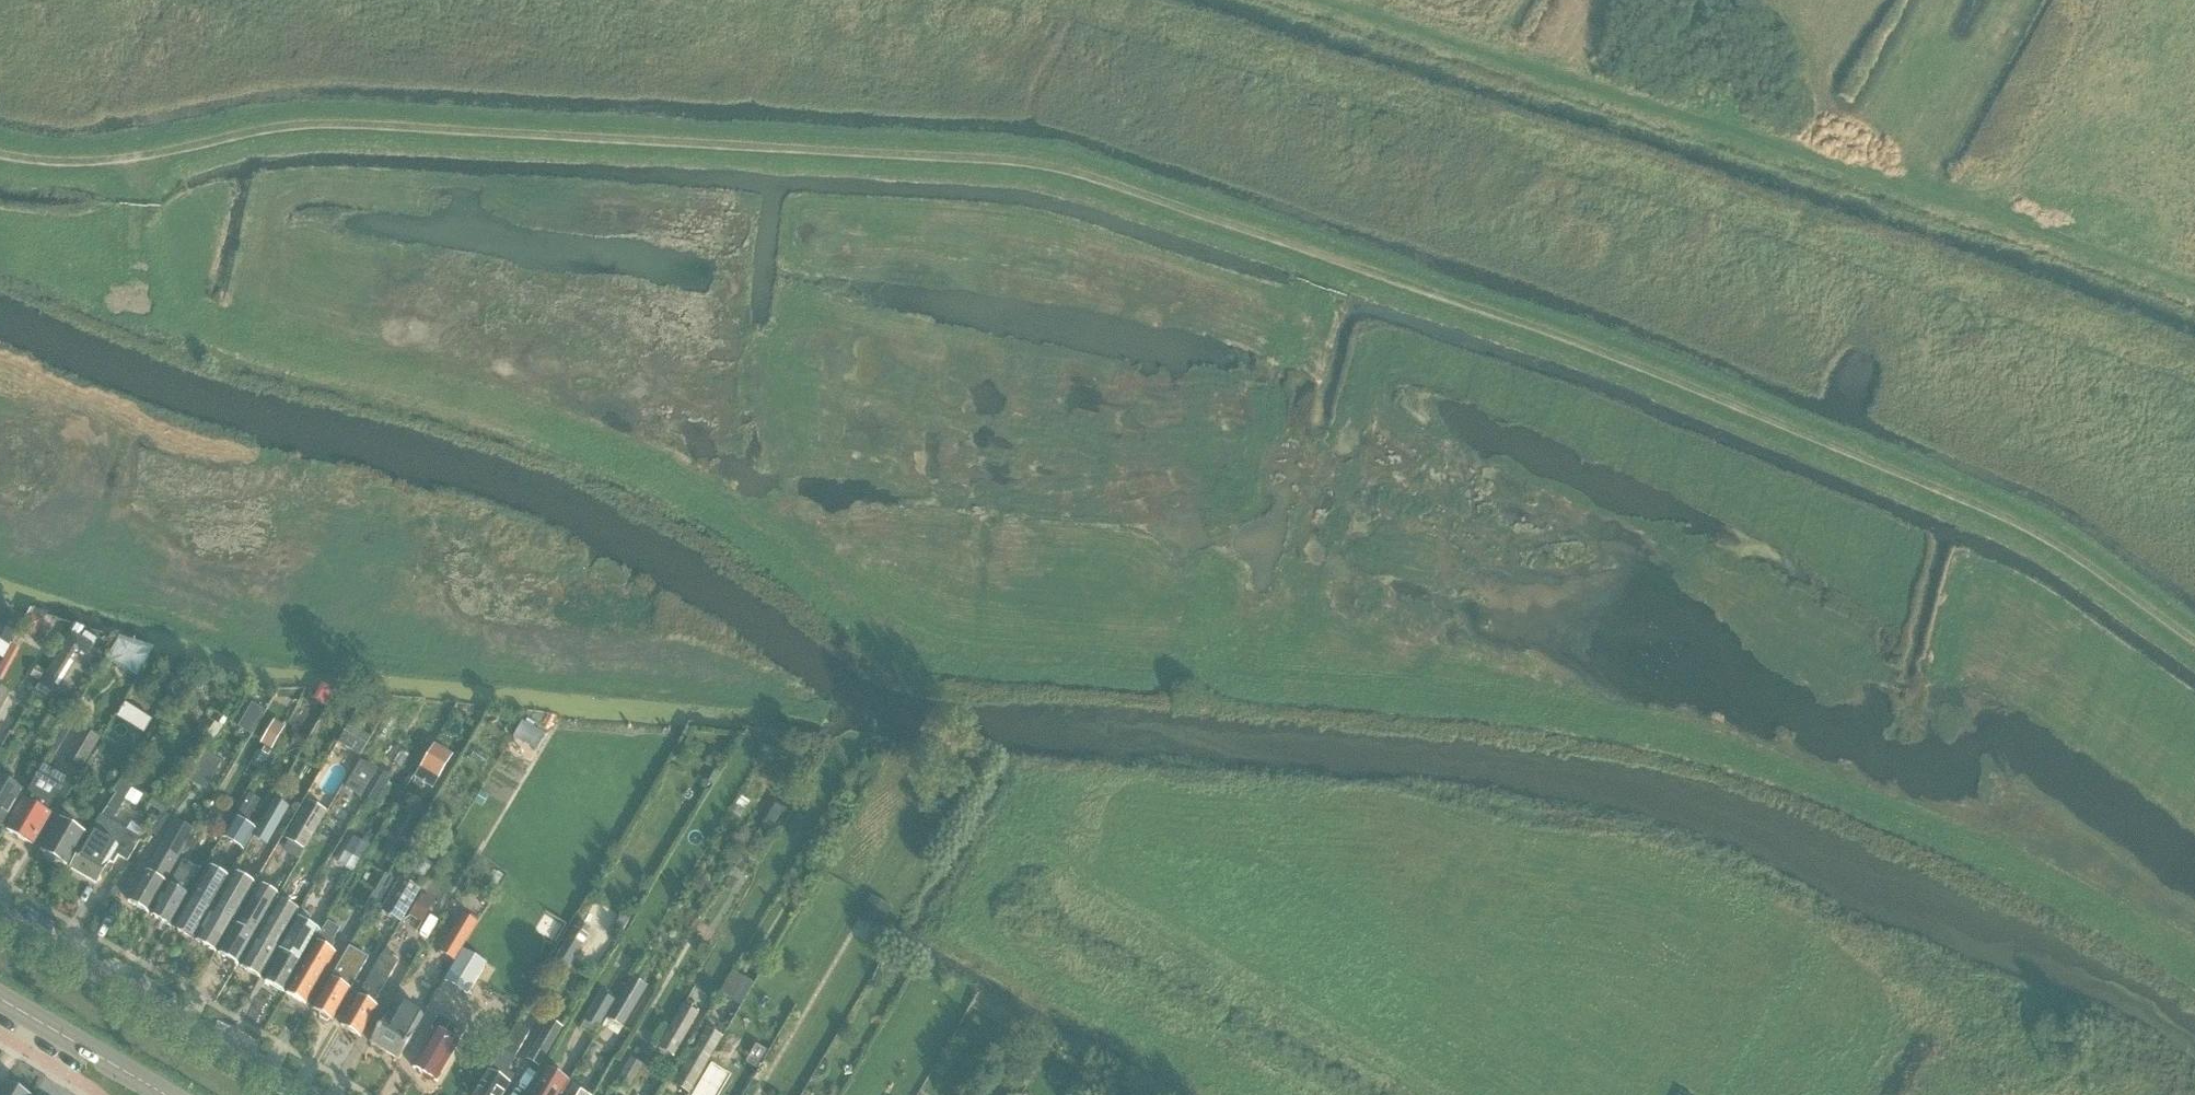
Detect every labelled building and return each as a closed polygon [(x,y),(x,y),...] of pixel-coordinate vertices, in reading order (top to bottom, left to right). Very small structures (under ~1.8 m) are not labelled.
[(46,616),(37,611),(28,625),(38,631),(46,616)] [(0,626),(0,643),(8,648),(21,624),(6,615),(0,626)] [(78,624),(36,691),(44,696),(47,691),(51,693),(77,651),(87,657),(99,639),(87,631),(87,630),(78,624)] [(117,640),(106,659),(139,678),(153,653),(156,649),(126,638),(119,636),(117,640)] [(80,690),(104,652),(95,646),(86,661),(75,654),(60,678),(80,690)] [(40,680),(31,674),(26,682),(36,687),(40,680)] [(13,694),(0,686),(0,716),(13,694)] [(514,720),(499,711),(491,724),(507,734),(514,720)] [(66,724),(49,715),(39,733),(56,743),(66,724)] [(218,719),(207,736),(215,741),(226,725),(218,719)] [(275,719),(262,743),(271,748),(285,725),(275,719)] [(527,723),(519,735),(533,743),(540,731),(527,723)] [(84,727),(66,759),(84,769),(102,737),(84,727)] [(339,744),(352,751),(362,734),(349,727),(339,744)] [(435,744),(422,767),(440,777),(453,755),(435,744)] [(10,753),(1,747),(0,749),(0,761),(4,763),(10,753)] [(209,754),(194,780),(210,790),(225,762),(209,754)] [(362,797),(379,770),(362,760),(346,788),(362,797)] [(52,814),(50,812),(68,779),(43,765),(25,798),(27,799),(9,830),(34,845),(52,814)] [(26,791),(16,785),(19,779),(4,770),(0,776),(0,777),(0,825),(4,828),(26,791)] [(714,787),(721,773),(715,770),(707,783),(714,787)] [(383,777),(369,800),(377,805),(391,782),(383,777)] [(103,815),(75,862),(103,879),(113,862),(114,863),(119,855),(129,861),(141,839),(128,831),(113,822),(127,799),(134,788),(136,785),(123,778),(115,792),(116,793),(103,815)] [(155,804),(161,792),(147,785),(141,797),(155,804)] [(488,796),(481,792),(476,801),(483,805),(488,796)] [(742,797),(733,813),(741,818),(751,802),(742,797)] [(73,799),(64,813),(84,825),(92,812),(73,799)] [(308,800),(286,838),(289,840),(305,850),(328,811),(308,800)] [(276,802),(255,837),(268,845),(289,809),(276,802)] [(340,804),(329,821),(343,829),(354,812),(340,804)] [(772,826),(783,808),(775,804),(765,822),(772,826)] [(236,817),(247,824),(254,813),(242,806),(236,817)] [(139,837),(145,826),(120,812),(114,822),(139,837)] [(256,830),(250,825),(247,824),(236,817),(225,836),(238,844),(245,849),(256,830)] [(69,866),(88,834),(62,819),(44,850),(69,866)] [(179,819),(130,901),(150,912),(198,831),(179,819)] [(492,850),(501,834),(489,828),(480,843),(492,850)] [(347,850),(362,858),(369,845),(355,837),(347,850)] [(753,875),(758,867),(761,862),(752,856),(749,862),(744,870),(753,875)] [(173,925),(190,894),(184,891),(198,868),(186,861),(171,884),(170,883),(153,914),(173,925)] [(230,878),(218,871),(210,866),(199,888),(176,927),(195,938),(213,908),(230,878)] [(235,922),(248,899),(256,883),(237,871),(215,910),(198,940),(218,951),(235,922)] [(402,922),(421,889),(401,877),(381,910),(402,922)] [(257,935),(265,922),(280,894),(263,883),(238,925),(237,924),(221,952),(240,964),(257,935)] [(430,913),(445,922),(458,902),(442,893),(430,913)] [(280,949),(299,916),(302,911),(282,898),(260,937),(243,966),(261,977),(278,948),(280,949)] [(422,898),(409,919),(417,923),(429,902),(422,898)] [(354,940),(375,911),(364,903),(343,932),(354,940)] [(549,928),(567,933),(572,914),(554,909),(549,928)] [(456,961),(479,923),(463,914),(440,952),(456,961)] [(623,932),(630,919),(622,914),(615,927),(623,932)] [(286,992),(303,962),(321,931),(299,916),(280,949),(283,951),(266,981),(286,992)] [(336,953),(332,951),(336,944),(335,940),(342,929),(328,921),(317,941),(287,993),(306,1004),(336,953)] [(568,971),(589,935),(586,934),(590,927),(580,921),(577,928),(575,927),(553,963),(568,971)] [(488,963),(465,949),(464,949),(445,980),(469,994),(488,963)] [(362,1036),(378,1007),(375,1004),(400,962),(385,953),(360,995),(343,1025),(362,1036)] [(334,1020),(364,967),(349,958),(336,981),(332,979),(315,1008),(334,1020)] [(618,961),(611,977),(625,984),(632,967),(618,961)] [(742,1006),(755,983),(745,978),(733,971),(720,993),(742,1006)] [(634,976),(608,1018),(623,1027),(624,1027),(649,985),(634,976)] [(601,1025),(621,991),(609,984),(589,1017),(601,1025)] [(419,1027),(424,1017),(422,1016),(425,1011),(405,999),(403,1004),(401,1003),(395,1013),(390,1011),(372,1042),(401,1059),(419,1027)] [(683,1004),(659,1047),(676,1057),(700,1013),(683,1004)] [(437,1080),(460,1042),(467,1030),(441,1014),(433,1027),(438,1030),(416,1067),(437,1080)] [(551,1019),(528,1058),(541,1066),(564,1027),(551,1019)] [(511,1083),(515,1076),(508,1072),(531,1032),(517,1025),(490,1071),(476,1094),(504,1094),(511,1083)] [(690,1094),(724,1037),(707,1027),(674,1084),(690,1094)] [(768,1051),(757,1045),(747,1062),(758,1068),(768,1051)] [(631,1057),(614,1087),(627,1094),(644,1064),(631,1057)] [(732,1073),(712,1061),(693,1094),(719,1094),(732,1073)] [(570,1082),(547,1068),(531,1094),(563,1094),(570,1082)] [(7,1084),(1,1094),(27,1094),(7,1084)]
